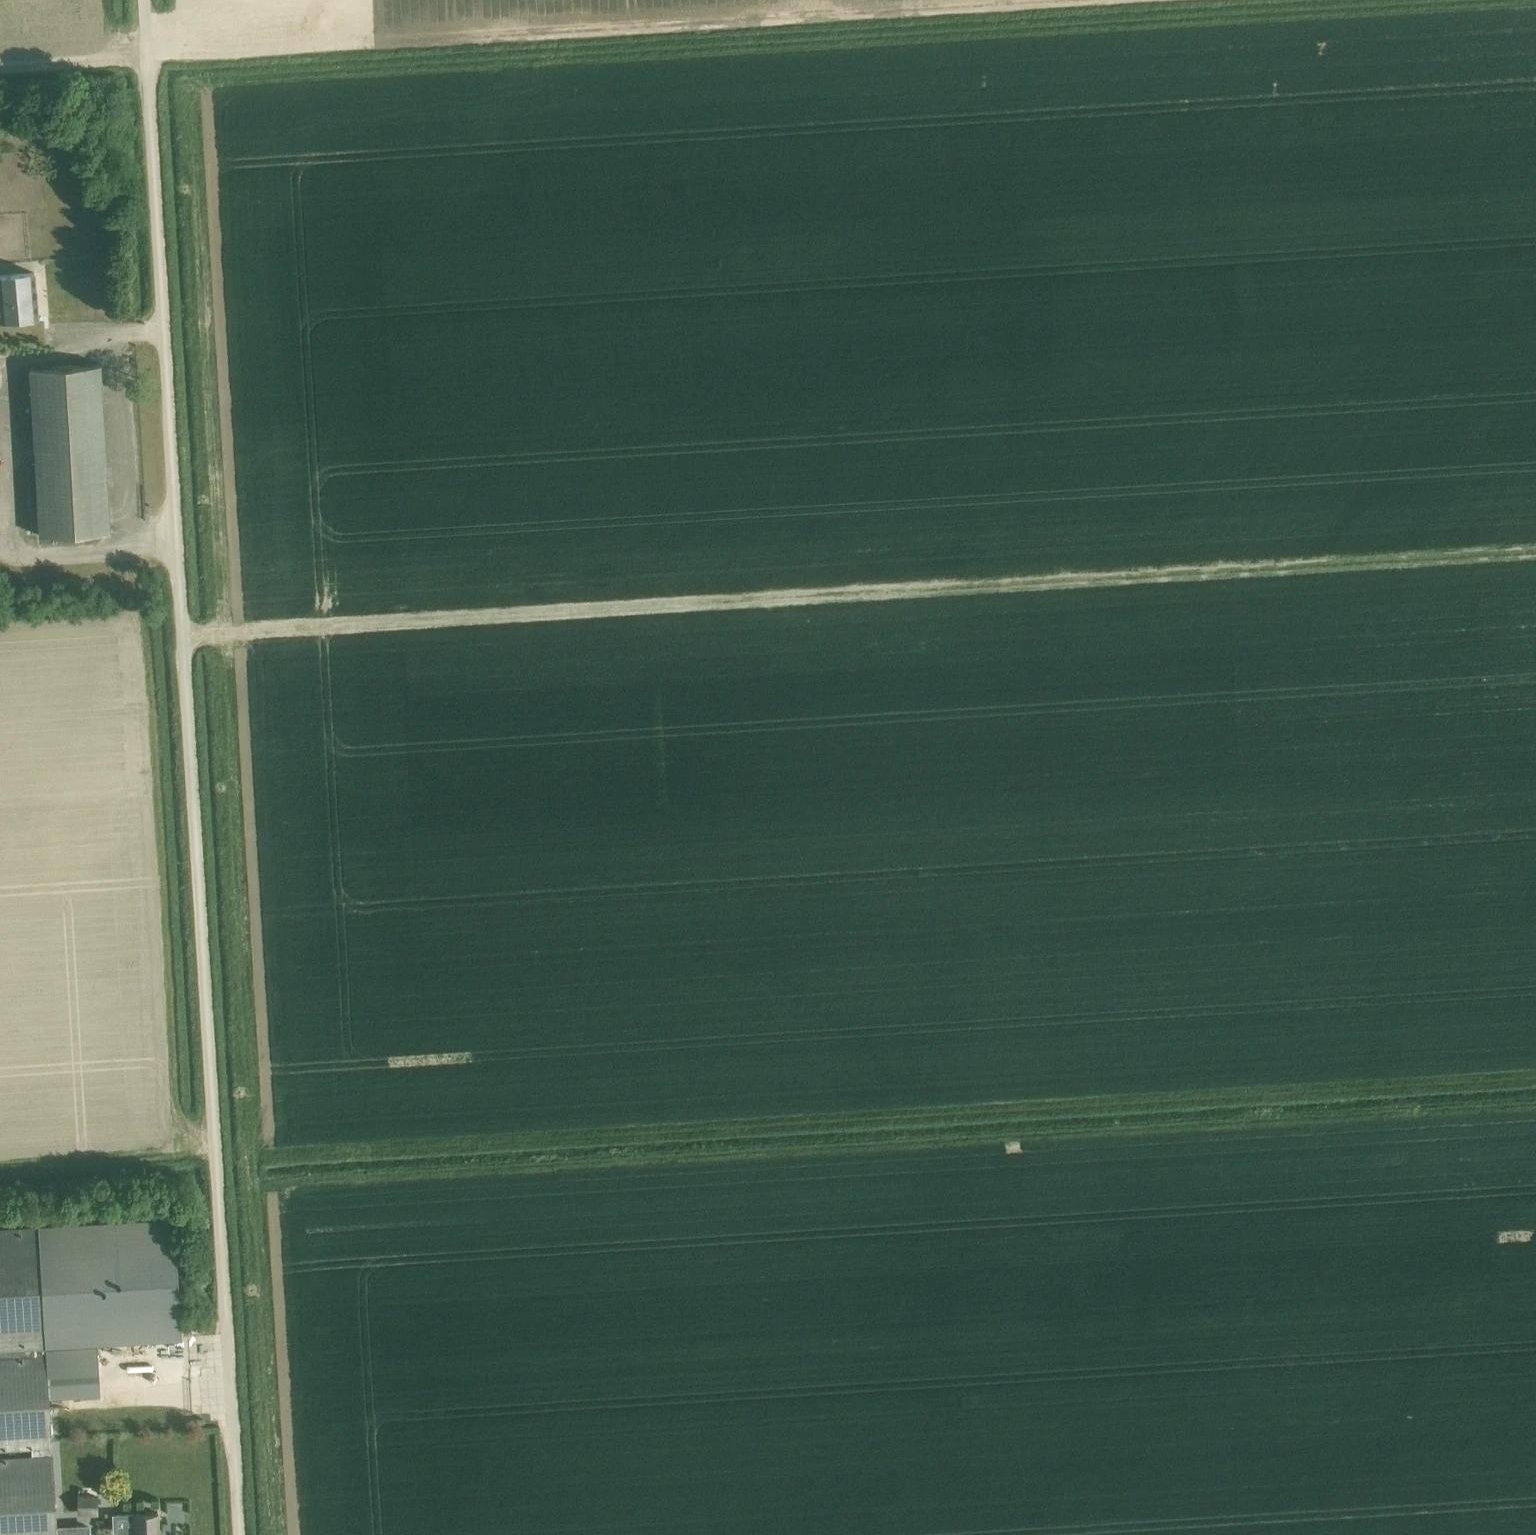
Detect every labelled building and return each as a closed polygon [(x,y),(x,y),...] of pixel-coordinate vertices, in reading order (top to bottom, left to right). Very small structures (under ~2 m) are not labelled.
[(18,319),(38,317),(35,272),(15,274),(0,275),(0,314),(1,320),(18,319)] [(101,364),(81,365),(31,368),(36,468),(29,469),(30,478),(36,477),(36,487),(30,487),(31,495),(37,495),(38,502),(31,502),(32,514),(38,513),(39,522),(32,522),(33,529),(40,529),(40,536),(110,532),(101,364)] [(91,1527),(55,1529),(47,1397),(44,1348),(97,1344),(180,1340),(173,1218),(0,1228),(0,1534),(91,1534),(91,1527)] [(97,1344),(44,1348),(47,1397),(100,1394),(97,1344)] [(158,1512),(135,1513),(136,1534),(159,1534),(158,1512)]
